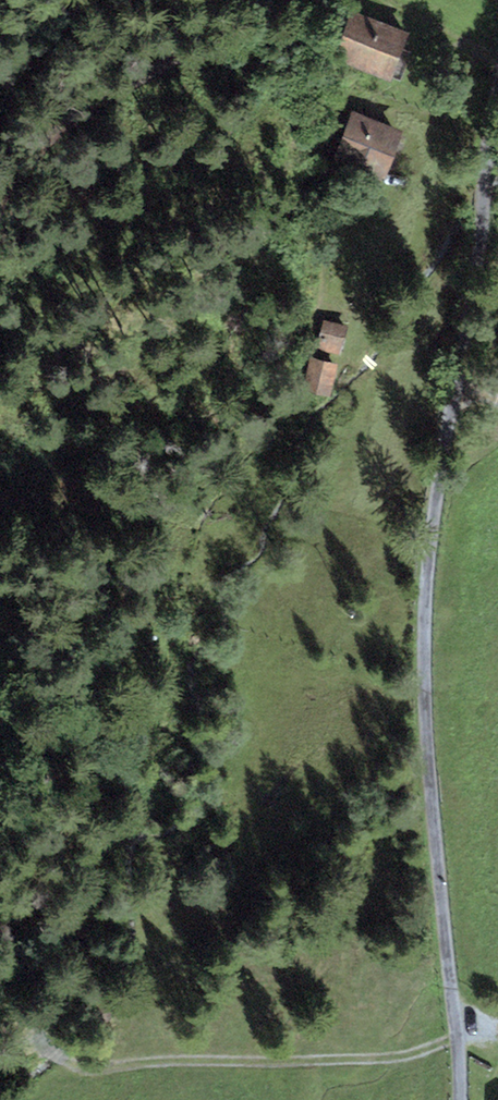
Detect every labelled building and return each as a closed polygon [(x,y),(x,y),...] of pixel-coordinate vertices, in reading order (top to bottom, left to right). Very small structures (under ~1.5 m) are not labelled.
[(408,32),(351,12),(333,62),(391,82),(408,32)] [(405,133),(353,112),(333,161),(384,182),(405,133)] [(348,327),(324,320),(316,348),(341,355),(348,327)] [(338,364),(310,358),(303,391),(330,397),(338,364)]
